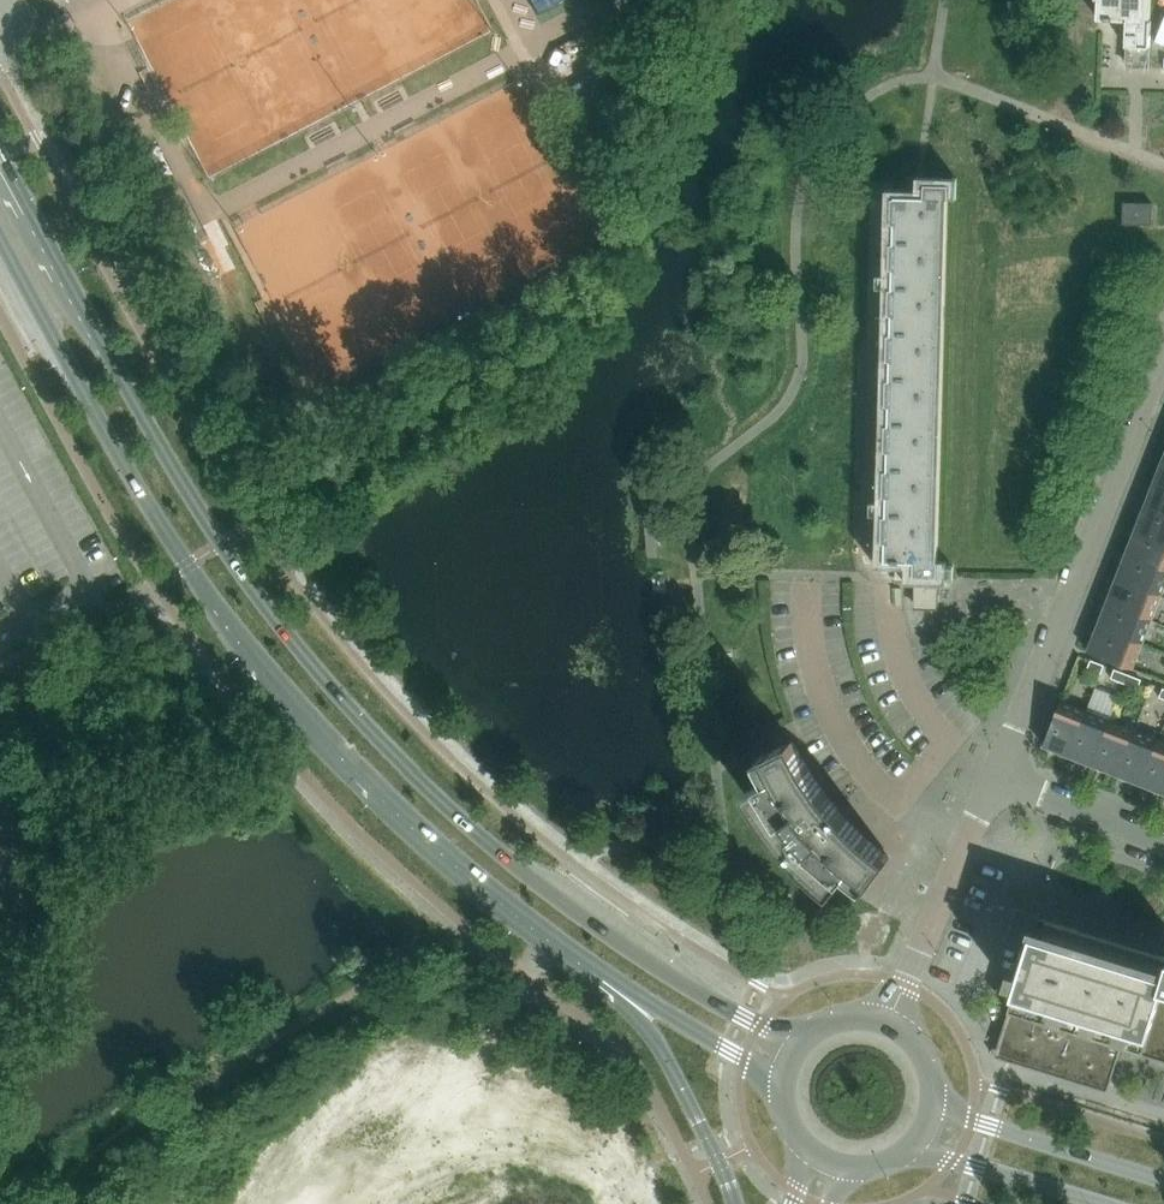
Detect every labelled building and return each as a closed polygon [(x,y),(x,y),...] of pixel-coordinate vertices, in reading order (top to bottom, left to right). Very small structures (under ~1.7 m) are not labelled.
[(1098,18),(1117,19),(1117,32),(1127,33),(1126,61),(1150,62),(1153,0),(1099,0),(1098,18)] [(618,117),(596,74),(567,89),(589,131),(618,117)] [(915,196),(896,195),(886,561),(905,561),(905,574),(915,574),(914,602),(938,603),(950,184),(915,183),(915,196)] [(1123,223),(1152,224),(1153,203),(1124,202),(1123,223)] [(1155,481),(1163,484),(1163,457),(1155,481)] [(1155,481),(1145,505),(1163,512),(1163,484),(1155,481)] [(1145,505),(1136,529),(1163,540),(1163,512),(1145,505)] [(1136,529),(1126,554),(1163,568),(1163,540),(1136,529)] [(1163,587),(1163,568),(1126,554),(1117,578),(1161,595),(1163,587)] [(1151,620),(1161,595),(1117,578),(1107,602),(1151,620)] [(1142,644),(1151,620),(1107,602),(1098,626),(1142,644)] [(1132,668),(1142,644),(1098,626),(1088,651),(1132,668)] [(1104,664),(1091,659),(1087,668),(1101,673),(1104,664)] [(1128,674),(1115,668),(1111,677),(1125,683),(1128,674)] [(1128,674),(1125,683),(1138,688),(1142,679),(1128,674)] [(1044,745),(1068,754),(1085,710),(1061,700),(1044,745)] [(1068,754),(1092,764),(1110,720),(1085,710),(1068,754)] [(1092,764),(1117,773),(1134,729),(1110,720),(1092,764)] [(1117,773),(1141,783),(1158,739),(1134,729),(1117,773)] [(824,790),(821,786),(816,778),(808,765),(800,753),(798,748),(793,739),(759,756),(769,778),(747,790),(752,798),(754,802),(759,810),(764,818),(767,822),(772,830),(778,837),(784,845),(787,848),(797,859),(807,870),(818,880),(825,887),(833,893),(849,873),(868,887),(891,856),(881,849),(872,841),(863,833),(855,825),(846,816),(838,807),(830,798),(824,790)] [(1163,792),(1163,741),(1158,739),(1141,783),(1163,792)] [(1038,917),(1009,1010),(1013,1011),(999,1054),(1100,1085),(1113,1061),(1117,1063),(1122,1045),(1163,1058),(1163,956),(1038,917)]
